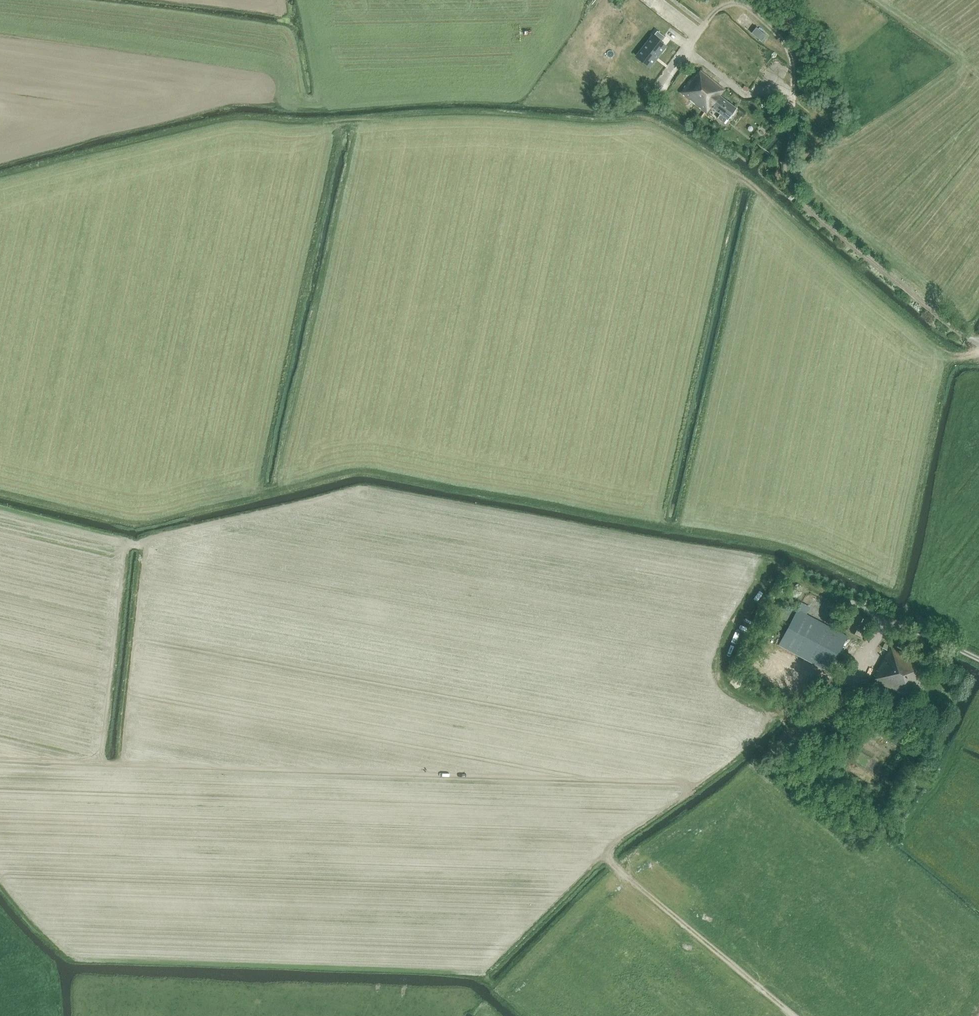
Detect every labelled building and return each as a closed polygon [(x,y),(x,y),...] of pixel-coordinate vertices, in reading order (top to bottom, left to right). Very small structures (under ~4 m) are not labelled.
[(652,37),(637,56),(650,66),(665,47),(660,43),(665,37),(657,30),(652,37)] [(710,106),(720,113),(717,117),(725,123),(736,108),(719,95),(725,89),(701,70),(699,71),(698,70),(684,86),(680,92),(707,113),(710,106)] [(779,645),(829,671),(847,636),(798,609),(779,645)] [(875,681),(909,699),(927,665),(892,646),(878,671),(880,672),(875,681)]
